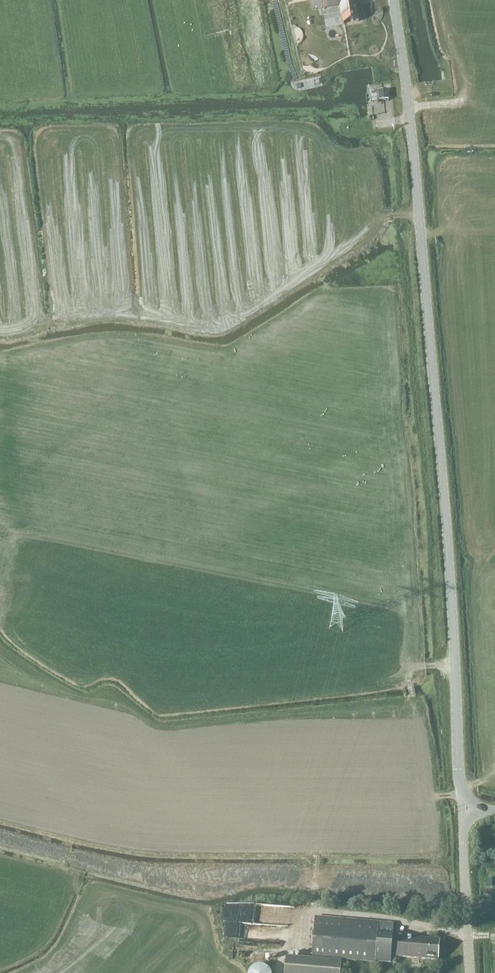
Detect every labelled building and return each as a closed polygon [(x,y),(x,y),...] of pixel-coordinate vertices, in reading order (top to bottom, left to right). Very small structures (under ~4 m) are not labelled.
[(328,7),(340,5),(343,23),(344,24),(344,21),(350,20),(350,21),(353,21),(353,20),(358,19),(358,21),(359,21),(356,5),(355,5),(354,0),(327,0),(328,7)] [(388,91),(389,91),(389,90),(379,91),(379,90),(380,100),(379,100),(388,99),(388,100),(389,100),(388,91)] [(311,959),(342,962),(342,961),(375,964),(375,963),(396,964),(397,958),(439,962),(440,939),(393,936),(394,923),(315,917),(311,959)] [(311,959),(285,957),(284,972),(341,972),(342,962),(311,959)]
